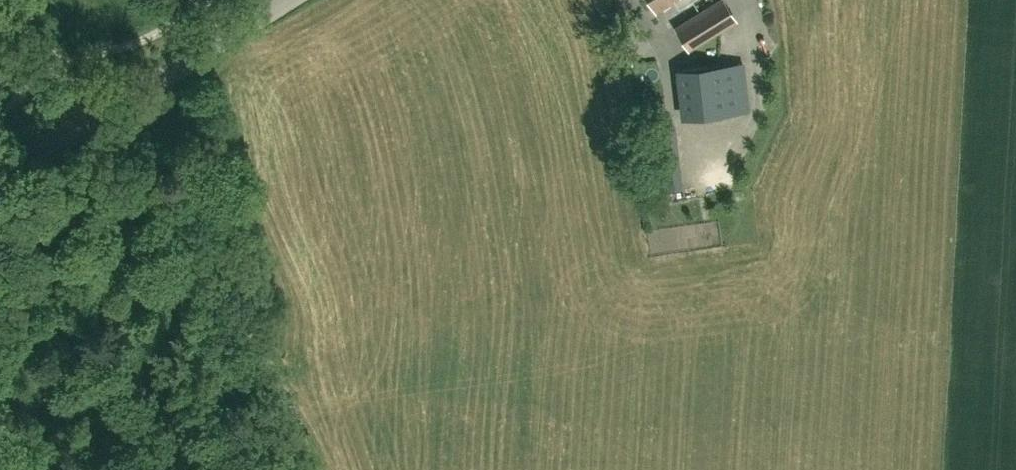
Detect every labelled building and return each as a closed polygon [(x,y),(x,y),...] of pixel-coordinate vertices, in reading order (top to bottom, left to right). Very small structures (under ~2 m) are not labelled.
[(656,10),(671,0),(650,0),(656,10)] [(705,38),(736,19),(724,0),(719,0),(692,17),(705,38)] [(694,117),(747,111),(741,63),(676,71),(680,104),(694,117)] [(673,125),(648,128),(657,192),(681,189),(673,125)]
